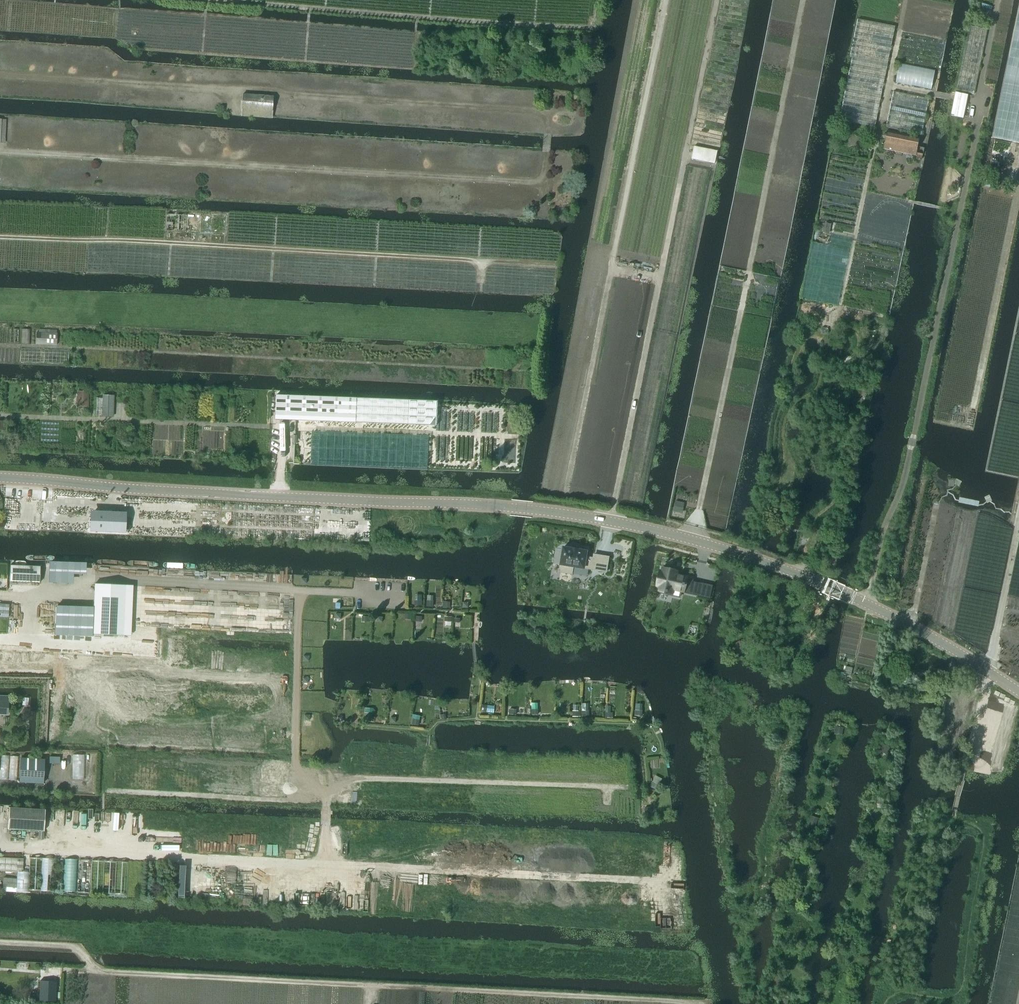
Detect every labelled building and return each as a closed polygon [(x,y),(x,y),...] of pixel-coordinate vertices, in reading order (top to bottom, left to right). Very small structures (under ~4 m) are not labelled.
[(993,137),(1018,142),(1018,8),(993,137)] [(875,127),(895,26),(859,19),(839,120),(875,127)] [(969,25),(956,90),(968,92),(974,93),(987,29),(969,25)] [(897,82),(932,89),(935,72),(900,65),(897,82)] [(893,91),(886,127),(905,131),(905,134),(888,131),(884,149),(916,156),(916,155),(922,156),(924,148),(917,147),(919,137),(909,135),(910,132),(921,134),(928,99),(893,91)] [(955,92),(951,115),(964,118),(968,94),(955,92)] [(242,94),(241,108),(241,117),(271,119),(271,111),(272,96),(242,94)] [(715,164),(717,151),(694,146),(692,159),(715,164)] [(21,329),(21,344),(30,344),(30,329),(21,329)] [(57,336),(56,330),(39,329),(39,333),(36,332),(35,345),(57,346),(57,339),(55,339),(55,336),(57,336)] [(277,395),(276,420),(356,423),(357,398),(301,396),(301,392),(289,392),(289,395),(277,395)] [(75,406),(88,407),(88,394),(75,394),(75,406)] [(113,417),(114,395),(102,395),(102,417),(113,417)] [(357,398),(356,423),(436,426),(437,401),(357,398)] [(676,502),(674,511),(681,513),(683,503),(676,502)] [(95,512),(94,528),(126,530),(127,514),(95,512)] [(562,565),(561,572),(572,574),(573,567),(592,570),(593,563),(585,562),(586,556),(587,551),(578,550),(578,549),(573,548),(572,549),(564,548),(561,564),(562,565)] [(602,556),(600,571),(607,572),(609,557),(602,556)] [(39,583),(40,567),(10,565),(9,582),(39,583)] [(661,572),(658,585),(660,586),(659,589),(665,591),(665,592),(668,592),(668,591),(672,592),(673,589),(683,591),(683,588),(690,589),(690,592),(698,594),(700,583),(693,582),(693,581),(694,579),(693,579),(693,580),(687,579),(686,578),(676,575),(677,572),(663,569),(662,572),(661,572)] [(95,584),(92,635),(122,636),(124,586),(95,584)] [(0,604),(0,616),(8,617),(9,604),(0,604)] [(58,636),(91,638),(93,608),(59,606),(58,636)] [(736,644),(735,648),(737,653),(741,654),(746,652),(747,647),(745,643),(740,642),(736,644)] [(8,716),(9,701),(0,701),(0,715),(8,716)] [(964,712),(955,716),(958,723),(967,719),(964,712)] [(844,728),(836,727),(835,734),(842,735),(844,728)] [(890,748),(882,745),(880,751),(887,754),(890,748)] [(43,783),(45,760),(20,759),(19,782),(43,783)] [(653,781),(650,787),(656,790),(659,784),(653,781)] [(9,807),(8,829),(44,831),(45,809),(9,807)] [(818,818),(811,816),(808,824),(815,827),(818,818)] [(17,872),(23,872),(23,858),(0,857),(0,871),(17,872)] [(3,878),(2,887),(6,887),(6,892),(16,892),(17,879),(3,878)] [(793,894),(793,895),(801,897),(803,889),(795,888),(794,890),(792,890),(791,893),(793,894)] [(776,976),(772,983),(779,986),(782,979),(776,976)] [(55,1001),(56,981),(40,981),(39,1001),(55,1001)]
